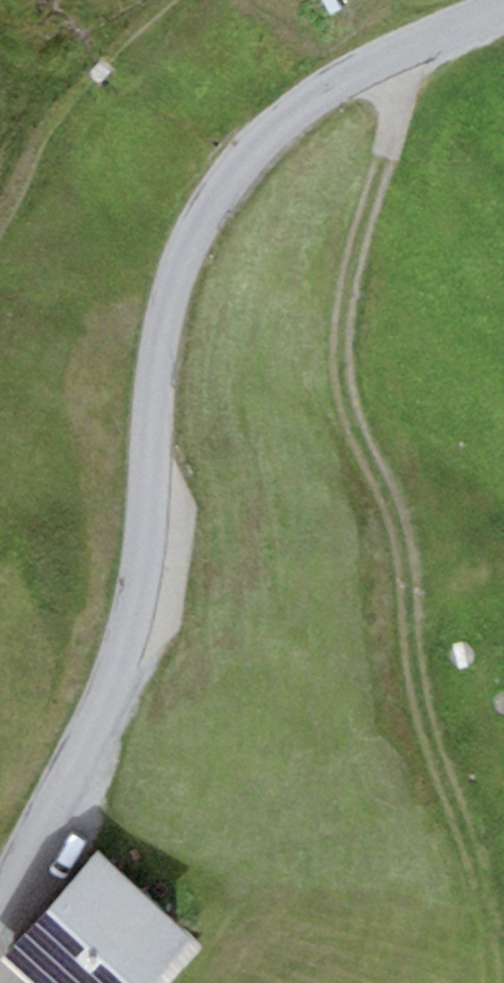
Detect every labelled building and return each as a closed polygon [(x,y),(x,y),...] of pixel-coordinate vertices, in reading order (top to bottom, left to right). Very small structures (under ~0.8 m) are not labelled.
[(98,853),(0,959),(0,962),(23,982),(150,982),(191,939),(98,853)]
